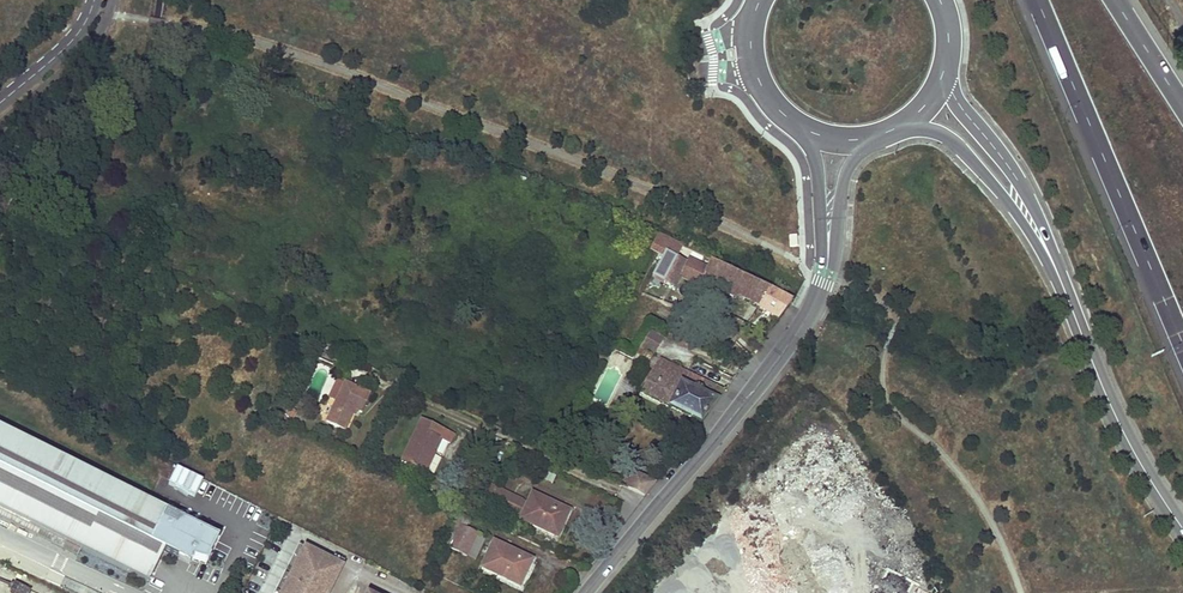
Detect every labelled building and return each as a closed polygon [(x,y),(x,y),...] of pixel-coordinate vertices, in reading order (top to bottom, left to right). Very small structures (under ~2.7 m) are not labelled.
[(3,195),(0,201),(0,209),(13,215),(18,203),(3,195)] [(683,246),(658,234),(650,249),(659,254),(663,256),(660,261),(652,276),(663,282),(664,280),(675,286),(687,263),(676,258),(683,246)] [(759,283),(710,260),(702,277),(728,290),(728,293),(735,296),(738,295),(750,301),(752,297),(759,283)] [(769,288),(759,283),(752,297),(761,301),(759,305),(758,308),(778,319),(792,300),(769,288)] [(752,297),(750,301),(759,305),(761,301),(752,297)] [(637,342),(657,352),(668,328),(647,319),(637,342)] [(613,337),(610,343),(616,346),(619,341),(613,337)] [(645,353),(639,348),(635,353),(649,361),(652,356),(645,353)] [(687,373),(659,359),(639,392),(669,407),(680,384),(687,373)] [(724,391),(687,373),(680,384),(715,402),(724,391)] [(337,381),(335,385),(342,388),(337,399),(326,422),(344,431),(351,414),(354,409),(357,410),(361,413),(369,394),(344,382),(344,384),(337,381)] [(715,402),(680,384),(669,407),(700,422),(715,402)] [(342,388),(335,385),(330,396),(337,399),(342,388)] [(453,434),(421,419),(401,462),(425,473),(435,452),(432,451),(438,438),(441,439),(449,443),(453,434)] [(81,550),(148,583),(164,551),(206,562),(219,537),(116,485),(109,482),(0,427),(0,509),(81,550)] [(441,439),(438,438),(432,451),(435,452),(441,439)] [(177,467),(169,485),(195,497),(203,479),(177,467)] [(389,473),(397,477),(399,471),(392,467),(389,473)] [(627,488),(644,497),(654,483),(634,473),(627,488)] [(720,475),(709,489),(720,498),(732,484),(720,475)] [(112,476),(109,482),(116,485),(119,479),(112,476)] [(202,494),(231,508),(236,498),(207,484),(202,494)] [(478,497),(483,499),(489,487),(484,485),(478,497)] [(0,509),(0,517),(78,555),(81,550),(0,509)] [(456,512),(452,522),(460,526),(465,528),(470,519),(462,515),(456,512)] [(563,521),(560,520),(553,535),(556,537),(563,521)] [(452,522),(442,544),(449,548),(460,526),(452,522)] [(465,528),(460,526),(449,548),(467,556),(477,534),(465,528)] [(477,534),(467,556),(475,560),(485,538),(477,534)] [(493,542),(481,568),(519,586),(531,560),(515,552),(514,555),(505,551),(507,548),(493,542)] [(301,546),(277,592),(328,592),(342,566),(301,546)] [(451,574),(459,577),(464,566),(455,562),(451,574)]
